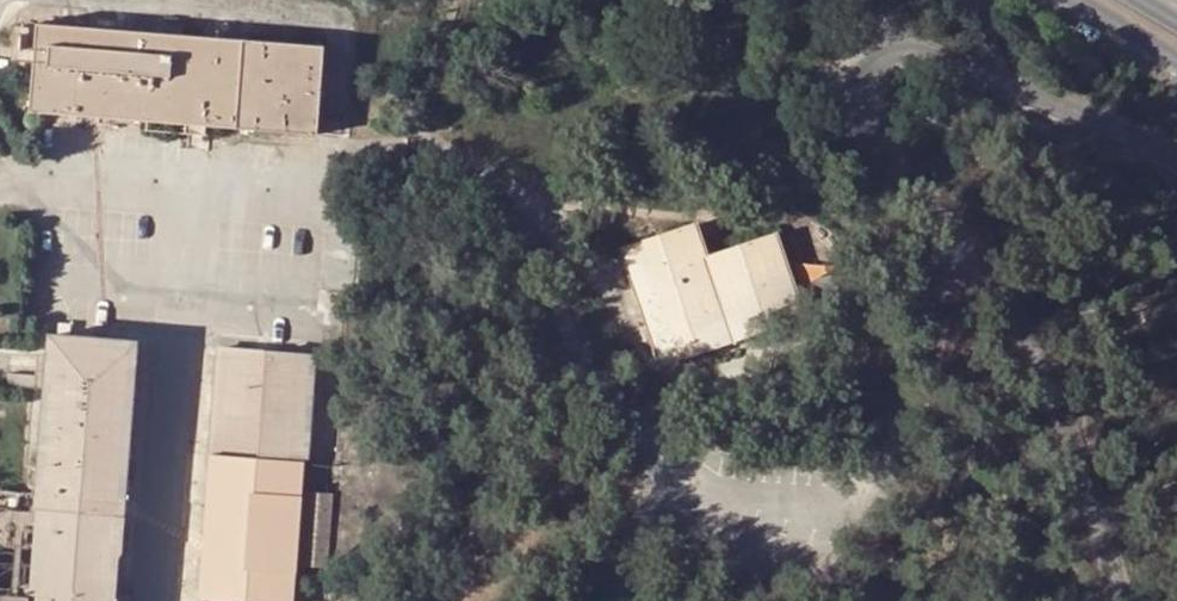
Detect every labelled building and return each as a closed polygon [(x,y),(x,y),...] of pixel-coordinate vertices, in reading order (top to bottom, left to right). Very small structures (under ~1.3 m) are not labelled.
[(180,124),(317,134),(318,119),(322,59),(288,56),(289,45),(39,24),(30,112),(180,124)] [(342,121),(318,119),(317,134),(341,136),(342,121)] [(693,224),(625,247),(662,361),(800,315),(774,236),(706,258),(693,224)] [(137,338),(51,332),(30,594),(3,593),(2,600),(116,600),(137,338)] [(316,354),(220,346),(211,449),(308,457),(316,354)] [(9,373),(8,385),(34,387),(34,374),(9,373)] [(190,585),(190,599),(221,600),(293,600),(304,462),(210,455),(200,585),(190,585)] [(333,492),(308,490),(303,567),(327,568),(333,492)]
